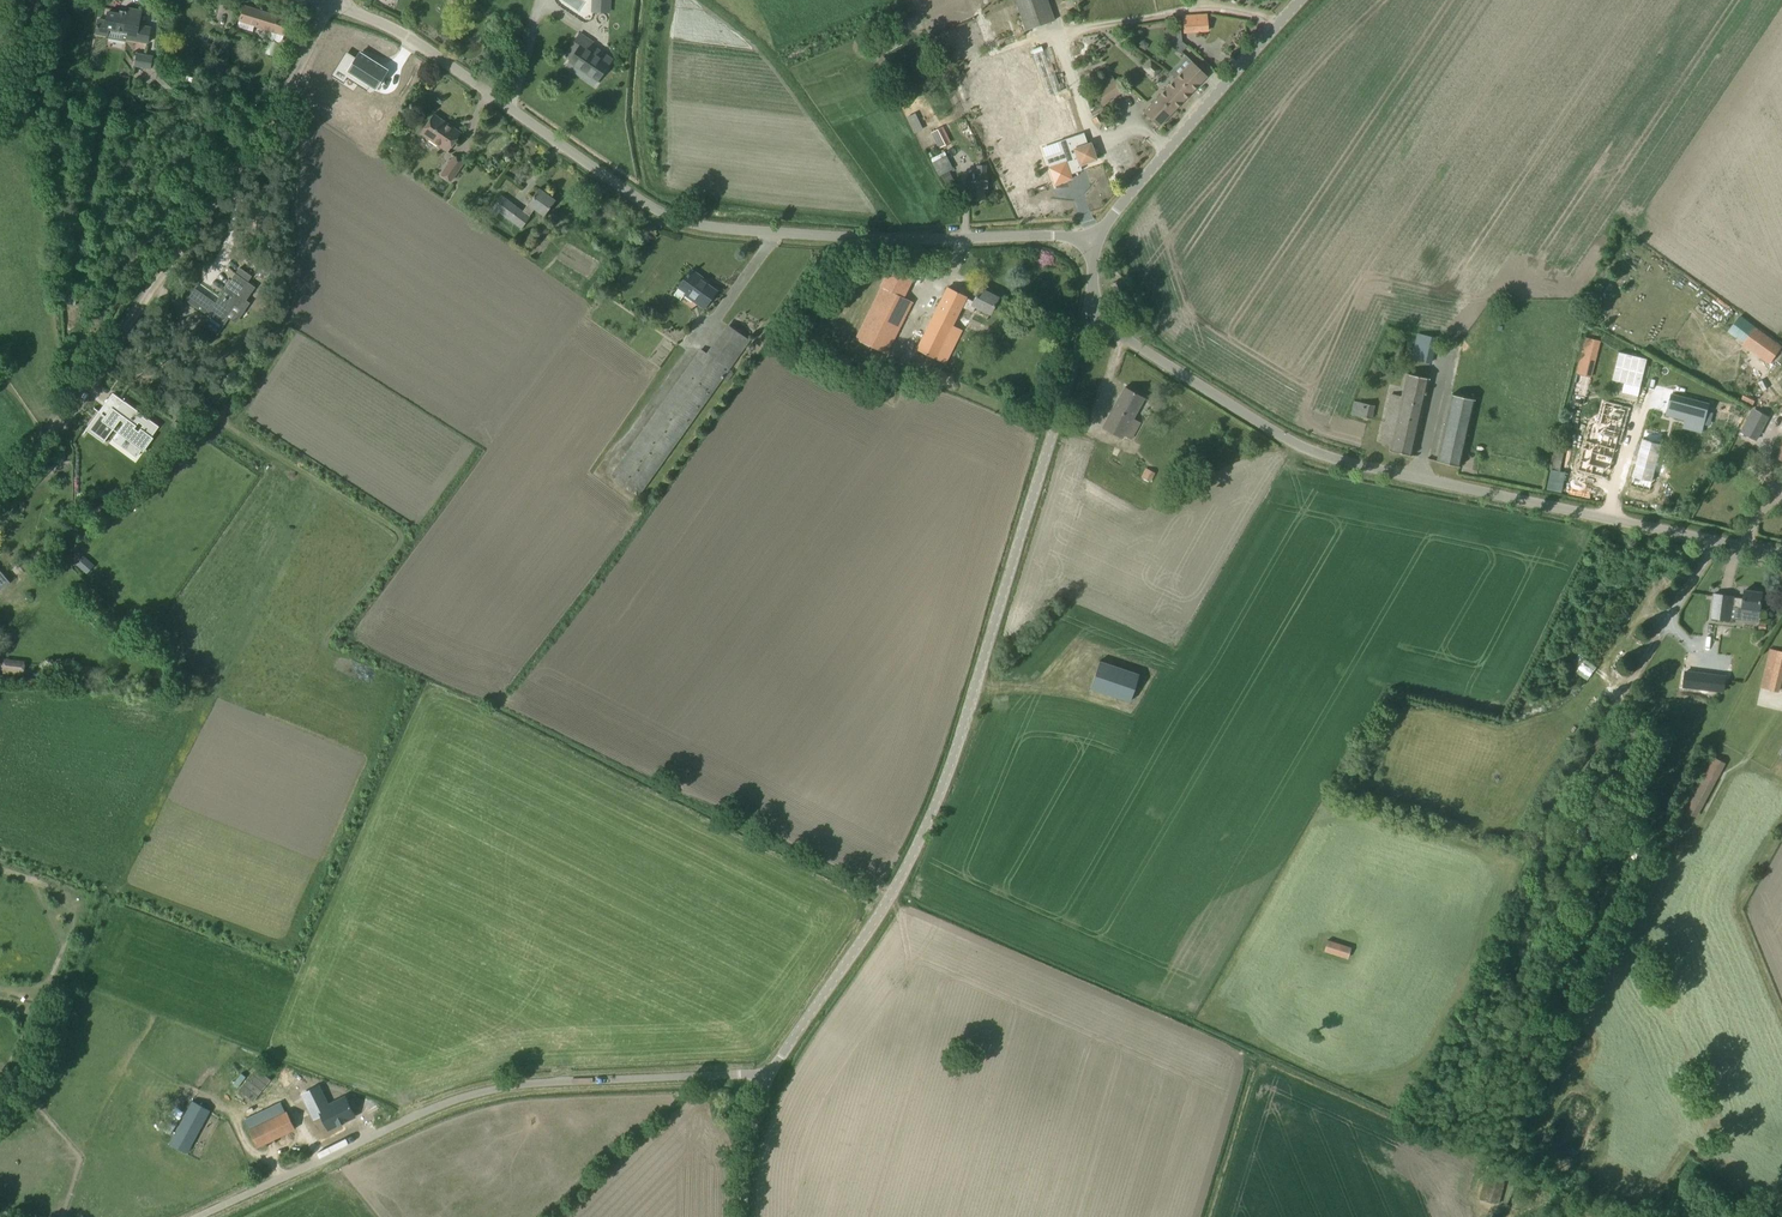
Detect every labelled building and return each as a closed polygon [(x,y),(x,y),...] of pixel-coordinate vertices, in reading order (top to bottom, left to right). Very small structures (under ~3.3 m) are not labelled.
[(586,24),(605,29),(613,0),(593,0),(586,24)] [(1026,30),(1055,20),(1048,0),(1015,0),(1026,30)] [(239,21),(237,27),(253,32),(255,26),(266,29),(263,38),(259,37),(253,56),(257,57),(254,66),(250,64),(247,74),(263,79),(266,70),(269,71),(278,43),(271,41),(274,32),(285,35),(289,20),(244,5),(239,21)] [(126,15),(119,14),(108,12),(106,21),(98,19),(96,31),(108,33),(108,38),(126,41),(127,38),(149,42),(152,26),(139,24),(142,11),(127,8),(126,15)] [(1207,31),(1206,15),(1183,16),(1184,32),(1207,31)] [(1168,27),(1169,42),(1182,41),(1181,26),(1168,27)] [(568,62),(597,82),(609,64),(588,50),(593,42),(580,33),(574,41),(579,45),(568,62)] [(1182,41),(1169,42),(1180,53),(1187,46),(1182,41)] [(346,51),(336,67),(366,86),(368,82),(375,86),(387,68),(385,67),(383,69),(371,62),(373,59),(359,50),(355,57),(346,51)] [(136,52),(134,66),(151,69),(153,55),(136,52)] [(1191,93),(1207,76),(1192,61),(1176,78),(1191,93)] [(1102,105),(1122,91),(1110,74),(1090,88),(1102,105)] [(1191,93),(1176,78),(1143,112),(1158,127),(1191,93)] [(1103,112),(1093,112),(1093,121),(1103,122),(1103,112)] [(461,133),(434,114),(420,133),(448,152),(461,133)] [(926,122),(938,147),(951,141),(943,126),(939,128),(937,123),(933,125),(930,120),(926,122)] [(1060,152),(1045,157),(1054,184),(1066,180),(1065,176),(1081,170),(1080,165),(1096,159),(1091,143),(1087,144),(1083,133),(1057,142),(1060,152)] [(451,181),(464,162),(454,155),(441,174),(451,181)] [(953,169),(946,155),(932,162),(939,176),(953,169)] [(968,180),(968,199),(984,199),(984,189),(987,188),(986,179),(986,165),(977,165),(978,179),(968,180)] [(492,207),(493,208),(490,213),(496,217),(499,212),(521,228),(530,217),(529,216),(534,209),(544,216),(555,200),(539,188),(528,204),(522,211),(501,195),(492,207)] [(903,297),(916,271),(894,260),(881,287),(856,339),(886,354),(913,302),(903,297)] [(235,322),(243,310),(248,303),(244,301),(254,286),(247,281),(251,275),(240,267),(215,302),(195,288),(199,282),(186,300),(206,314),(200,323),(217,334),(229,317),(235,322)] [(704,308),(716,290),(700,279),(701,277),(691,269),(673,294),(680,300),(684,294),(704,308)] [(1113,283),(1117,293),(1122,291),(1119,281),(1113,283)] [(966,296),(948,287),(912,359),(940,373),(962,329),(952,325),(961,306),(972,312),(976,307),(990,314),(998,297),(979,288),(973,301),(966,297),(966,296)] [(1487,338),(1491,324),(1476,321),(1473,334),(1487,338)] [(730,327),(719,342),(739,355),(749,340),(730,327)] [(1770,363),(1781,346),(1781,345),(1755,327),(1743,344),(1770,363)] [(1417,332),(1412,358),(1431,362),(1437,335),(1417,332)] [(1584,404),(1600,340),(1587,337),(1570,401),(1584,404)] [(1452,394),(1437,461),(1459,467),(1474,399),(1485,352),(1463,347),(1452,394)] [(701,349),(613,471),(617,474),(637,488),(641,491),(723,377),(728,369),(709,355),(706,353),(701,349)] [(1620,352),(1613,379),(1624,382),(1641,386),(1647,359),(1620,352)] [(1392,394),(1380,443),(1390,445),(1389,451),(1411,456),(1429,378),(1407,373),(1402,396),(1392,394)] [(232,383),(223,374),(215,381),(224,390),(232,383)] [(1132,418),(1144,397),(1125,387),(1103,428),(1122,438),(1123,435),(1131,439),(1140,422),(1132,418)] [(1674,392),(1668,414),(1705,425),(1711,402),(1674,392)] [(1740,400),(1752,406),(1756,397),(1744,392),(1740,400)] [(142,447),(150,436),(150,437),(158,426),(147,418),(146,419),(142,416),(143,415),(122,399),(114,410),(115,411),(114,413),(105,407),(103,410),(107,413),(105,416),(94,407),(93,408),(99,412),(83,433),(83,434),(87,428),(105,442),(106,441),(104,440),(120,419),(124,422),(113,437),(115,439),(119,433),(141,449),(142,447),(142,448),(146,451),(147,450),(142,447)] [(1372,419),(1374,405),(1354,401),(1351,414),(1372,419)] [(1580,462),(1578,470),(1588,473),(1601,476),(1604,468),(1609,469),(1610,470),(1612,470),(1627,410),(1606,404),(1601,423),(1598,422),(1590,427),(1586,442),(1591,443),(1590,449),(1584,447),(1580,462)] [(190,424),(198,413),(189,407),(181,418),(190,424)] [(1755,408),(1754,411),(1742,432),(1756,439),(1768,414),(1755,408)] [(1684,426),(1679,443),(1715,455),(1720,438),(1684,426)] [(1559,432),(1550,469),(1551,469),(1560,471),(1569,434),(1559,432)] [(1644,439),(1631,485),(1650,490),(1655,472),(1663,443),(1644,439)] [(1551,469),(1547,489),(1562,492),(1564,485),(1559,484),(1560,478),(1565,479),(1566,472),(1560,471),(1551,469)] [(1088,478),(1080,491),(1095,501),(1103,488),(1088,478)] [(9,582),(0,571),(0,590),(9,582)] [(1742,618),(1743,607),(1761,610),(1763,592),(1745,590),(1744,598),(1733,596),(1714,593),(1711,617),(1730,619),(1731,617),(1742,618)] [(1780,690),(1781,682),(1781,651),(1768,648),(1760,686),(1780,690)] [(3,674),(23,676),(24,660),(4,658),(3,674)] [(1099,661),(1090,688),(1130,701),(1139,674),(1099,661)] [(1684,671),(1682,689),(1709,692),(1712,675),(1684,671)] [(1681,808),(1697,817),(1726,762),(1710,753),(1681,808)] [(1323,951),(1347,958),(1351,947),(1327,939),(1323,951)] [(147,1042),(156,1048),(166,1032),(157,1027),(147,1042)] [(241,1091),(254,1101),(272,1079),(259,1068),(241,1091)] [(312,1109),(309,1111),(312,1116),(315,1115),(317,1119),(325,1115),(331,1129),(356,1118),(352,1109),(353,1109),(352,1107),(351,1107),(347,1099),(338,1103),(335,1095),(326,1099),(311,1106),(312,1109)] [(183,1151),(206,1109),(193,1102),(170,1144),(183,1151)] [(287,1111),(285,1112),(283,1106),(276,1110),(274,1105),(243,1119),(257,1147),(295,1128),(287,1111)] [(1495,1172),(1488,1170),(1480,1198),(1500,1203),(1506,1182),(1494,1178),(1495,1172)]
